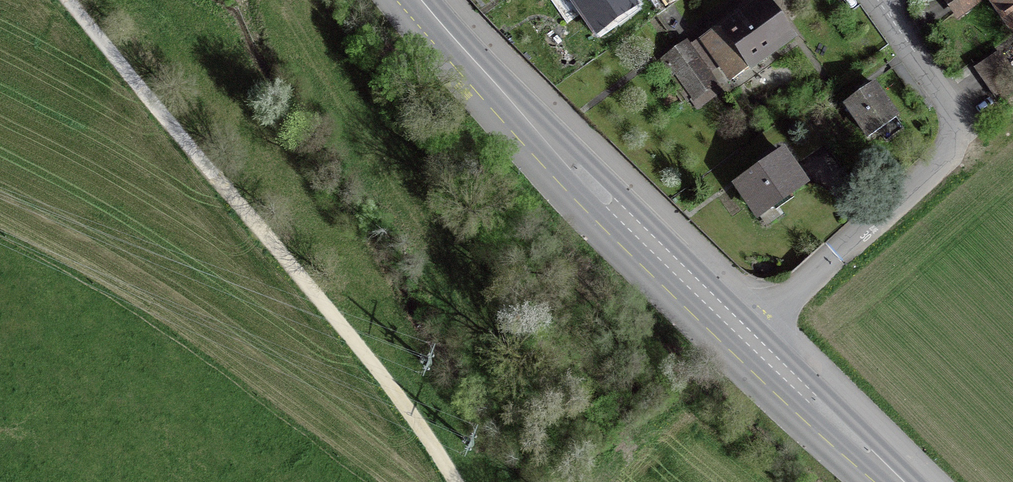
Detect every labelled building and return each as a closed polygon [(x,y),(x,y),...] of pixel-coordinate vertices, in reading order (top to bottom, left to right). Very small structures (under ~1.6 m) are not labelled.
[(598,37),(639,9),(633,0),(572,0),(598,37)] [(698,40),(719,69),(730,85),(797,39),(769,0),(756,0),(698,40)] [(986,0),(1011,36),(1012,35),(1012,0),(943,0),(958,20),(986,0)] [(691,44),(688,39),(658,60),(670,77),(674,75),(698,110),(723,92),(711,74),(719,69),(698,40),(691,44)] [(974,69),(999,103),(1012,93),(1012,76),(997,53),(974,69)] [(901,117),(875,82),(842,106),(867,141),(901,117)] [(785,149),(732,186),(757,222),(810,186),(785,149)]
